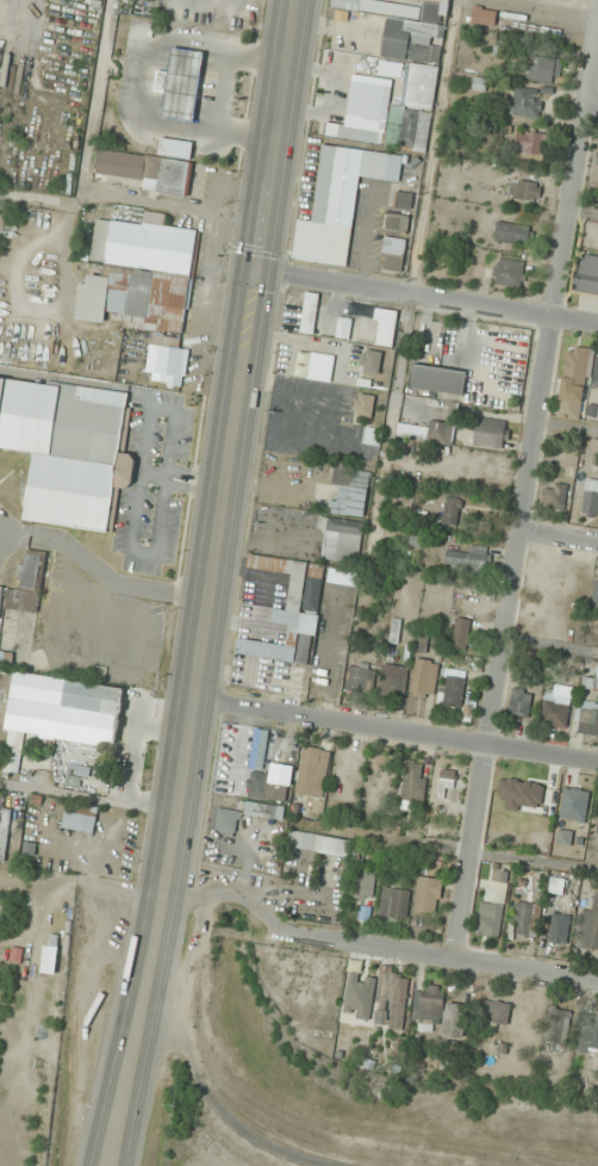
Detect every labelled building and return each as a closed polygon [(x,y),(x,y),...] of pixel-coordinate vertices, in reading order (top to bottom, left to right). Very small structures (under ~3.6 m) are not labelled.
[(438,66),(444,26),(445,26),(449,0),(422,0),(421,7),(373,0),(331,0),(330,8),(386,16),(380,57),(410,61),(403,107),(390,105),(386,131),(325,123),(323,137),(426,151),(438,66)] [(470,23),(494,25),(496,9),(472,7),(470,23)] [(195,121),(204,52),(172,48),(169,72),(156,71),(154,91),(164,92),(161,117),(195,121)] [(522,65),(521,80),(556,84),(559,59),(534,57),(532,66),(522,65)] [(403,62),(378,62),(378,75),(403,75),(403,62)] [(381,119),(386,86),(351,80),(345,113),(381,119)] [(539,89),(512,89),(512,116),(539,116),(539,89)] [(542,160),(543,133),(516,132),(514,158),(542,160)] [(98,148),(94,174),(143,180),(142,190),(188,196),(193,162),(190,161),(193,142),(161,138),(158,157),(98,148)] [(311,221),(296,219),(291,259),(347,266),(357,176),(399,181),(402,155),(321,145),(311,221)] [(541,184),(510,179),(507,197),(538,202),(541,184)] [(412,194),(396,192),(394,207),(410,209),(412,194)] [(198,231),(164,227),(166,215),(145,212),(143,225),(96,220),(91,258),(112,267),(107,276),(91,274),(86,285),(79,285),(75,320),(103,323),(107,313),(126,316),(124,327),(152,331),(147,373),(185,378),(188,351),(178,347),(179,338),(182,335),(187,324),(198,231)] [(407,232),(408,216),(384,215),(383,232),(407,232)] [(532,228),(497,221),(493,240),(528,246),(532,228)] [(401,271),(406,239),(383,236),(379,268),(401,271)] [(578,254),(573,294),(597,297),(597,256),(578,254)] [(525,264),(497,257),(491,282),(519,289),(525,264)] [(298,332),(311,335),(320,295),(307,292),(298,332)] [(396,320),(397,312),(377,310),(376,318),(396,320)] [(336,339),(350,340),(351,319),(337,318),(336,339)] [(377,343),(392,344),(394,324),(378,323),(377,343)] [(560,399),(583,401),(588,348),(565,346),(560,399)] [(358,371),(379,373),(381,351),(360,349),(358,371)] [(466,372),(412,364),(409,388),(462,395),(466,372)] [(113,532),(118,490),(131,491),(135,455),(125,453),(131,408),(82,402),(83,388),(0,377),(0,449),(33,453),(24,521),(113,532)] [(371,418),(375,396),(357,393),(353,415),(371,418)] [(472,445),(504,450),(508,422),(476,417),(472,445)] [(398,423),(396,437),(448,444),(451,424),(429,421),(428,428),(398,423)] [(379,447),(382,430),(366,427),(363,444),(379,447)] [(369,469),(333,465),(331,485),(338,485),(336,499),(328,498),(327,513),(365,517),(369,469)] [(597,517),(597,473),(586,471),(582,516),(597,517)] [(540,506),(562,511),(568,487),(546,481),(540,506)] [(456,526),(462,500),(446,496),(440,523),(456,526)] [(322,559),(357,565),(364,523),(320,516),(318,530),(326,531),(322,559)] [(488,548),(469,545),(468,553),(446,550),(443,565),(484,572),(488,548)] [(2,609),(37,614),(47,553),(25,549),(19,589),(6,587),(2,609)] [(324,564),(248,555),(246,569),(291,574),(287,611),(273,609),(271,624),(288,626),(286,645),(237,639),(235,654),(310,664),(316,613),(318,614),(324,564)] [(467,650),(472,619),(455,617),(450,647),(467,650)] [(324,684),(333,649),(320,646),(311,681),(324,684)] [(432,700),(438,662),(415,658),(409,696),(432,700)] [(371,693),(375,669),(349,663),(344,688),(371,693)] [(379,694),(402,698),(408,668),(385,664),(379,694)] [(105,668),(94,668),(94,680),(104,680),(105,668)] [(442,705),(460,707),(465,671),(446,669),(442,705)] [(584,676),(582,688),(597,690),(597,678),(584,676)] [(61,710),(80,712),(79,723),(60,720),(58,736),(116,743),(123,687),(65,679),(61,710)] [(574,689),(547,683),(539,723),(565,729),(574,689)] [(531,692),(512,689),(507,718),(526,721),(531,692)] [(597,736),(597,704),(581,700),(574,731),(597,736)] [(268,730),(254,728),(249,768),(250,768),(247,796),(287,801),(291,767),(278,765),(277,773),(263,772),(268,730)] [(15,774),(31,736),(15,729),(0,765),(0,768),(15,774)] [(321,797),(331,752),(304,746),(294,792),(321,797)] [(425,800),(424,761),(402,761),(403,801),(425,800)] [(94,765),(66,765),(66,789),(94,789),(94,765)] [(437,801),(453,802),(454,770),(439,769),(437,801)] [(516,775),(494,775),(494,816),(516,816),(516,775)] [(305,818),(318,819),(319,801),(307,800),(305,818)] [(93,833),(99,808),(68,801),(62,826),(93,833)] [(284,805),(245,802),(244,815),(283,818),(284,805)] [(215,829),(236,832),(239,811),(217,809),(215,829)] [(290,830),(287,847),(351,857),(354,841),(290,830)] [(373,899),(374,877),(356,877),(355,898),(373,899)] [(414,911),(438,912),(440,878),(416,877),(414,911)] [(379,915),(406,919),(410,890),(383,886),(379,915)] [(576,945),(597,949),(597,890),(595,890),(592,910),(582,908),(576,945)] [(535,937),(540,904),(517,900),(512,933),(535,937)] [(476,934),(499,936),(502,904),(479,902),(476,934)] [(344,999),(371,1004),(376,971),(349,967),(344,999)] [(377,1001),(391,1002),(389,1028),(403,1030),(408,971),(379,969),(377,1001)] [(442,987),(414,987),(414,1024),(442,1024),(442,987)] [(509,1002),(483,1000),(481,1021),(507,1024),(509,1002)] [(466,1004),(444,1003),(443,1036),(464,1038),(466,1004)] [(545,1041),(566,1045),(571,1010),(550,1007),(545,1041)] [(583,1015),(578,1052),(597,1055),(597,1017),(583,1015)]
